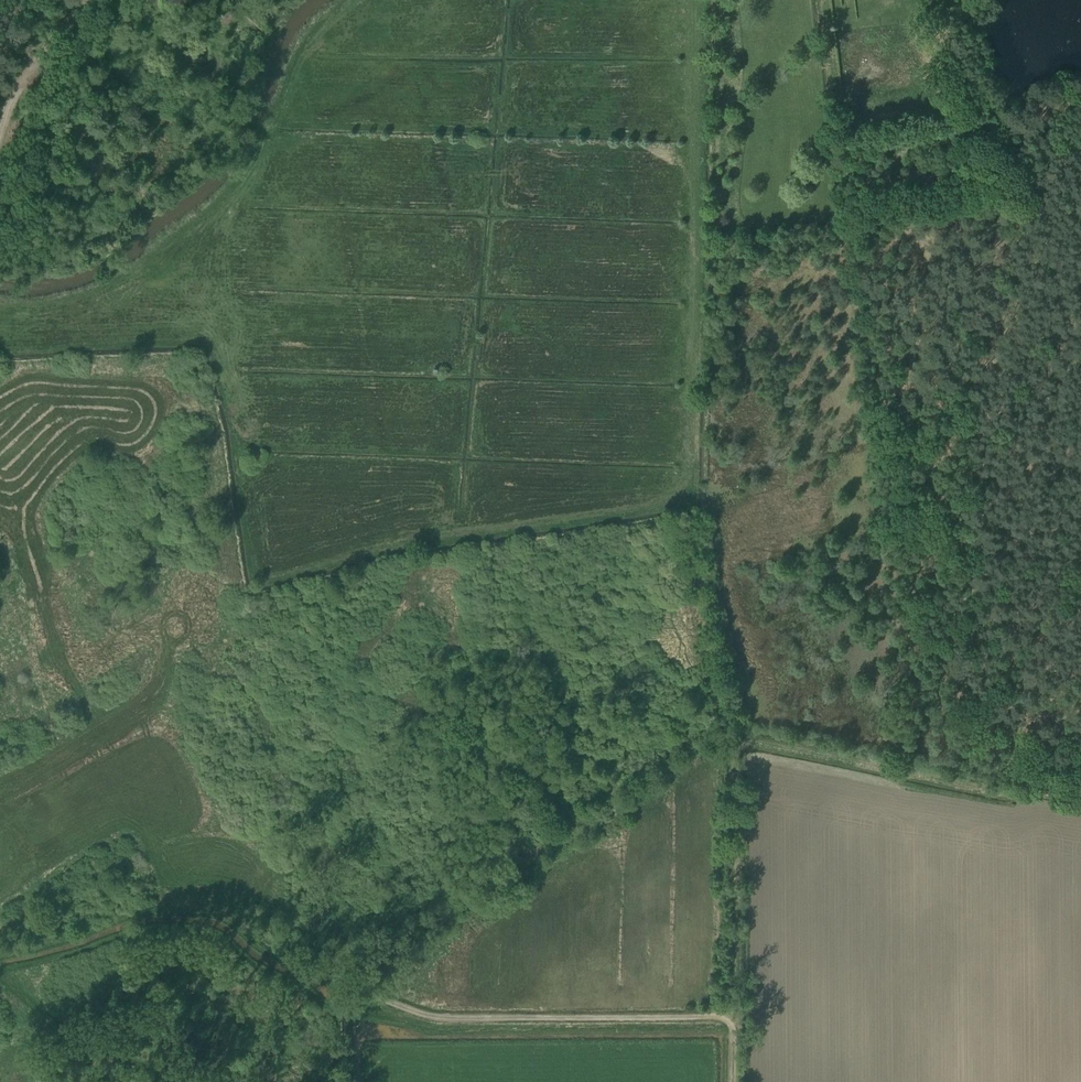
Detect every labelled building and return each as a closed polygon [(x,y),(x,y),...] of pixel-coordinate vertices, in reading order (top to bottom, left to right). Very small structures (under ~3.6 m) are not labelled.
[(996,216),(986,212),(982,221),(993,225),(996,216)]
